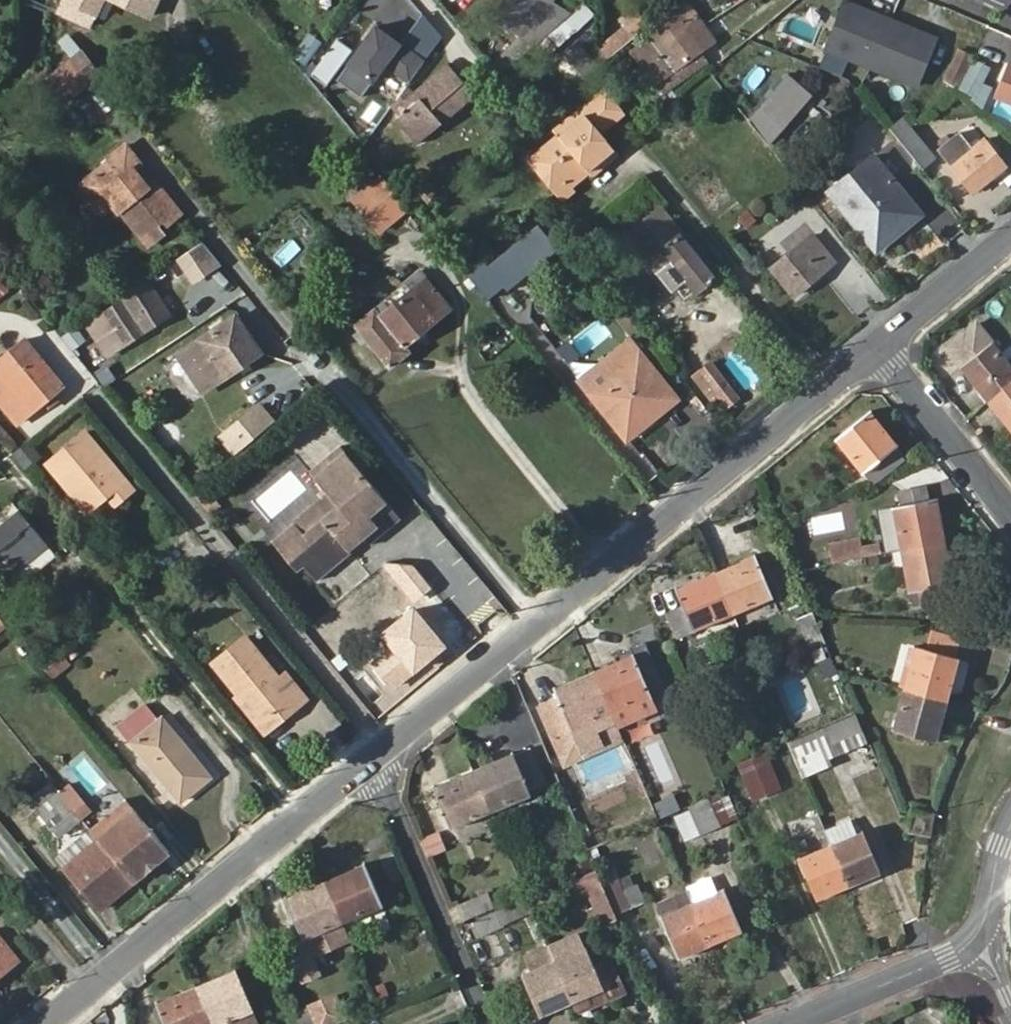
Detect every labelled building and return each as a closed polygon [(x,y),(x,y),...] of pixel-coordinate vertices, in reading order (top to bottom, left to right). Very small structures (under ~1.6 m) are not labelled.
[(89,28),(102,0),(65,0),(58,15),(89,28)] [(147,17),(155,0),(110,0),(147,17)] [(397,0),(358,0),(354,6),(382,24),(397,0)] [(495,18),(536,43),(547,33),(564,18),(568,15),(548,2),(549,0),(505,0),(495,18)] [(860,65),(902,28),(842,4),(823,50),(860,65)] [(686,5),(628,50),(655,85),(701,50),(685,29),(697,19),(686,5)] [(564,18),(547,33),(556,44),(574,29),(564,18)] [(714,41),(697,19),(685,29),(701,50),(714,41)] [(609,59),(630,36),(619,26),(598,49),(609,59)] [(374,27),(346,64),(369,82),(382,66),(406,83),(421,64),(374,27)] [(934,40),(902,28),(860,65),(915,87),(934,40)] [(520,34),(488,65),(497,77),(536,43),(520,34)] [(563,56),(583,79),(599,66),(580,43),(563,56)] [(973,56),(958,49),(943,79),(958,86),(973,56)] [(41,68),(26,82),(32,89),(43,80),(61,101),(95,71),(77,50),(47,76),(41,68)] [(710,61),(701,50),(655,85),(664,96),(710,61)] [(975,94),(987,67),(972,59),(959,87),(975,94)] [(416,100),(393,119),(414,144),(471,95),(446,64),(411,94),(416,100)] [(1010,101),(1010,66),(1005,64),(993,94),(1010,101)] [(787,77),(759,105),(781,126),(810,97),(787,77)] [(562,133),(557,137),(528,161),(549,186),(561,176),(568,186),(586,171),(599,161),(603,165),(618,153),(600,131),(624,112),(605,90),(558,127),(562,133)] [(781,126),(759,105),(745,119),(765,143),(781,126)] [(934,159),(902,119),(890,129),(922,169),(934,159)] [(553,131),(557,137),(562,133),(558,127),(553,131)] [(937,149),(951,166),(973,193),(1007,166),(984,139),(973,149),(959,132),(937,149)] [(112,157),(79,184),(92,201),(102,194),(117,213),(120,211),(148,246),(165,232),(160,227),(164,223),(166,226),(181,213),(155,181),(148,186),(134,168),(140,162),(125,144),(111,155),(112,157)] [(590,175),(603,165),(599,161),(586,171),(590,175)] [(848,174),(827,190),(874,249),(890,236),(885,229),(912,208),(882,168),(858,187),(848,174)] [(572,190),(568,186),(561,176),(549,186),(560,200),(572,190)] [(404,209),(384,184),(358,206),(377,229),(404,209)] [(917,215),(912,208),(885,229),(890,236),(917,215)] [(539,227),(520,242),(539,266),(559,250),(539,227)] [(669,231),(663,236),(669,243),(675,238),(669,231)] [(662,251),(658,254),(652,258),(661,270),(657,272),(671,291),(675,287),(685,280),(694,290),(696,293),(717,276),(682,233),(675,238),(669,243),(663,236),(656,242),(662,251)] [(811,234),(770,267),(793,296),(834,262),(811,234)] [(520,242),(488,268),(507,292),(539,266),(520,242)] [(651,246),(658,254),(662,251),(656,242),(651,246)] [(472,274),(482,292),(494,286),(485,267),(472,274)] [(420,272),(415,276),(403,286),(409,294),(388,311),(382,303),(354,326),(389,368),(408,353),(404,347),(450,309),(420,272)] [(9,290),(0,280),(0,297),(9,290)] [(684,298),(694,290),(685,280),(675,287),(684,298)] [(104,314),(125,344),(168,316),(147,286),(104,314)] [(234,317),(179,356),(204,392),(259,353),(234,317)] [(946,347),(960,366),(989,400),(1010,382),(1010,369),(975,323),(946,347)] [(86,354),(103,343),(93,328),(76,340),(86,354)] [(677,400),(630,340),(608,359),(618,372),(591,393),(624,435),(657,408),(661,412),(677,400)] [(54,396),(65,388),(27,341),(0,364),(0,404),(18,426),(44,405),(54,396)] [(618,372),(608,359),(580,380),(591,393),(618,372)] [(719,411),(739,396),(712,362),(693,376),(719,411)] [(989,400),(1010,428),(1010,382),(989,400)] [(59,403),(54,396),(44,405),(49,410),(59,403)] [(657,408),(624,435),(627,439),(661,412),(657,408)] [(836,438),(873,484),(905,459),(895,448),(897,447),(868,412),(836,438)] [(106,459),(111,456),(92,431),(52,463),(89,509),(107,495),(112,495),(119,505),(138,489),(117,463),(113,467),(106,459)] [(29,441),(10,453),(19,468),(38,456),(29,441)] [(339,508),(330,515),(333,520),(328,526),(323,521),(304,538),(294,526),(272,544),(295,572),(302,566),(315,582),(350,553),(349,552),(344,545),(359,532),(364,538),(369,545),(400,518),(343,448),(312,474),(339,508)] [(117,463),(111,456),(106,459),(113,467),(117,463)] [(906,548),(945,540),(937,498),(925,500),(921,484),(895,489),(906,548)] [(12,500),(8,503),(14,511),(0,523),(0,572),(14,589),(53,558),(56,555),(12,500)] [(333,520),(330,515),(323,521),(328,526),(333,520)] [(349,552),(364,538),(359,532),(344,545),(349,552)] [(828,545),(832,563),(859,557),(881,553),(880,545),(863,548),(861,539),(828,545)] [(953,583),(945,540),(906,548),(914,589),(917,589),(920,607),(951,602),(948,583),(953,583)] [(755,555),(715,573),(731,610),(771,592),(755,555)] [(731,610),(715,573),(677,589),(683,603),(666,610),(676,634),(731,610)] [(416,604),(380,631),(392,648),(369,665),(390,693),(450,649),(416,604)] [(797,619),(810,648),(823,642),(811,614),(797,619)] [(907,689),(947,700),(958,659),(955,658),(960,641),(931,633),(925,650),(918,648),(907,689)] [(214,669),(264,731),(290,709),(295,717),(309,705),(288,679),(281,685),(247,643),(214,669)] [(635,655),(594,671),(610,710),(617,726),(657,708),(651,692),(635,655)] [(53,661),(43,669),(48,675),(58,668),(53,661)] [(539,703),(552,735),(571,727),(584,757),(623,740),(617,726),(610,710),(594,671),(555,688),(558,695),(539,703)] [(935,741),(947,700),(907,689),(896,731),(935,741)] [(117,728),(180,804),(212,778),(162,718),(156,723),(142,707),(117,728)] [(290,709),(264,731),(270,738),(295,717),(290,709)] [(788,742),(803,777),(832,765),(830,758),(869,742),(857,714),(788,742)] [(571,727),(552,735),(565,765),(584,757),(571,727)] [(531,746),(473,771),(489,808),(530,792),(530,791),(546,784),(531,746)] [(772,782),(760,754),(751,758),(741,762),(753,790),(772,782)] [(489,808),(473,771),(433,788),(450,826),(489,808)] [(60,790),(72,805),(94,786),(82,772),(60,790)] [(94,786),(72,805),(82,817),(105,799),(94,786)] [(727,791),(708,799),(720,826),(738,818),(727,791)] [(91,828),(101,840),(135,880),(161,859),(153,849),(160,842),(135,811),(125,798),(91,828)] [(720,826),(708,799),(695,805),(690,807),(702,834),(720,826)] [(82,817),(72,805),(49,823),(59,836),(82,817)] [(832,846),(848,884),(880,870),(864,833),(857,835),(851,819),(825,829),(832,846)] [(76,860),(101,840),(91,828),(66,848),(76,860)] [(106,903),(135,880),(101,840),(78,859),(76,860),(66,869),(90,900),(98,894),(106,903)] [(169,852),(160,842),(153,849),(161,859),(169,852)] [(816,896),(848,884),(832,846),(801,860),(816,896)] [(325,882),(341,920),(380,903),(364,865),(325,882)] [(602,920),(615,914),(603,885),(599,876),(586,881),(602,920)] [(693,905),(709,942),(742,928),(726,891),(718,895),(711,878),(686,888),(693,905)] [(603,885),(615,914),(630,908),(619,881),(617,879),(603,885)] [(302,937),(341,920),(325,882),(286,899),(302,937)] [(98,894),(90,900),(99,910),(106,903),(98,894)] [(458,906),(463,920),(489,910),(483,895),(458,906)] [(534,914),(527,897),(498,910),(473,921),(481,939),(506,929),(505,926),(534,914)] [(677,956),(709,942),(693,905),(662,918),(677,956)] [(348,937),(341,920),(302,937),(309,953),(348,937)] [(571,1000),(575,1009),(607,995),(588,949),(578,953),(572,938),(549,949),(549,950),(555,963),(571,1000)] [(16,961),(0,942),(0,974),(16,961)] [(540,1014),(571,1000),(555,963),(549,950),(528,959),(534,972),(524,976),(540,1014)] [(610,960),(595,966),(607,995),(622,988),(610,960)] [(236,971),(219,978),(222,984),(239,977),(236,971)] [(196,987),(212,1023),(215,1023),(225,1020),(226,1023),(256,1023),(257,1023),(239,977),(222,984),(219,978),(196,987)] [(196,987),(172,997),(175,1004),(160,1011),(165,1023),(212,1023),(196,987)] [(157,1004),(160,1011),(175,1004),(172,997),(157,1004)] [(294,1012),(299,1023),(319,1023),(310,1004),(294,1012)]
